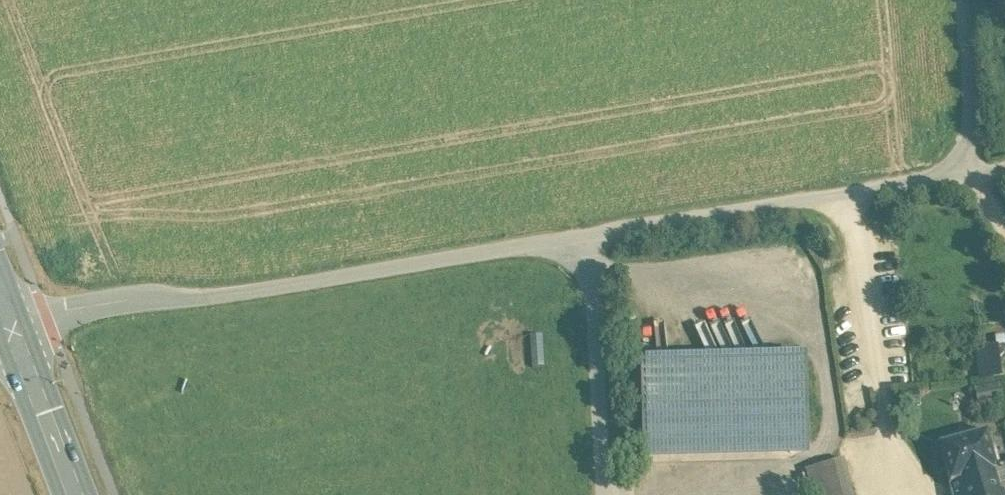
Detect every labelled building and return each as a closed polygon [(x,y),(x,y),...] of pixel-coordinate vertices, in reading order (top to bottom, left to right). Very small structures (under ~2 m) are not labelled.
[(698,341),(698,356),(733,355),(732,319),(692,319),(692,313),(675,313),(675,341),(698,341)] [(978,379),(1000,378),(998,345),(976,347),(978,379)] [(807,357),(640,361),(642,445),(809,440),(807,357)] [(1001,383),(977,384),(978,403),(1002,401),(1001,383)] [(987,433),(940,446),(950,483),(997,470),(987,433)] [(840,461),(806,469),(813,494),(850,494),(840,461)] [(950,483),(953,494),(1004,494),(1004,478),(1002,469),(997,470),(950,483)]
